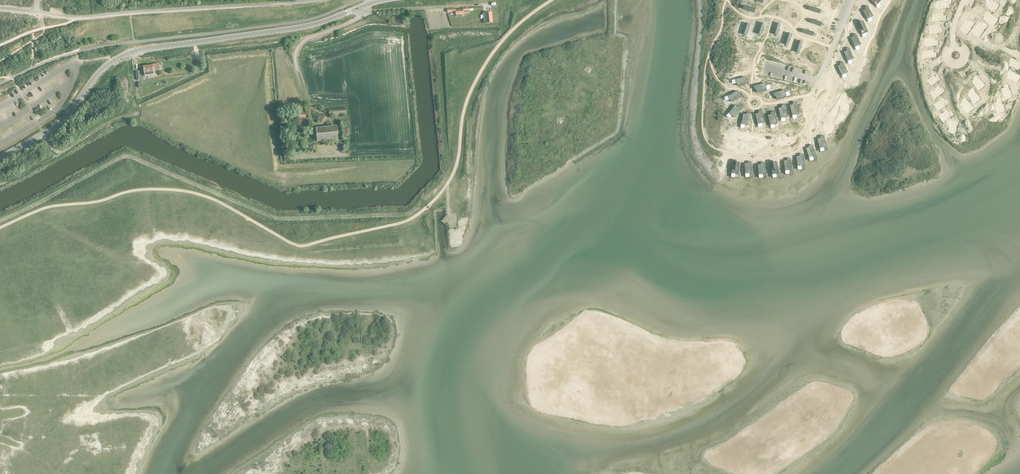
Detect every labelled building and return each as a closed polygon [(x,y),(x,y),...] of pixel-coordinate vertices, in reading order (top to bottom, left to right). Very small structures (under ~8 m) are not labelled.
[(936,2),(937,9),(950,7),(950,3),(952,3),(952,0),(948,0),(936,2)] [(865,9),(862,11),(867,19),(869,17),(870,18),(871,17),(873,16),(869,9),(868,10),(867,9),(868,8),(867,6),(864,8),(865,9)] [(991,6),(986,12),(997,22),(1002,16),(991,6)] [(487,13),(483,13),(483,14),(484,24),(492,23),(491,12),(487,13)] [(943,12),(933,13),(933,22),(946,20),(946,16),(943,16),(943,12)] [(969,18),(961,28),(967,34),(976,23),(969,18)] [(983,20),(974,32),(979,37),(989,25),(983,20)] [(863,22),(857,24),(862,35),(862,34),(864,33),(864,34),(865,33),(868,32),(865,25),(864,25),(863,24),(864,24),(863,22)] [(940,25),(929,26),(930,34),(944,32),(943,28),(941,28),(940,25)] [(853,37),(850,39),(855,47),(857,45),(857,46),(858,46),(861,44),(857,37),(856,38),(856,37),(857,36),(856,34),(853,36),(853,37)] [(935,37),(925,39),(926,46),(938,45),(938,41),(935,41),(935,37)] [(846,51),(843,52),(847,61),(848,61),(847,60),(850,59),(850,60),(851,60),(854,59),(850,51),(849,52),(849,51),(850,50),(849,48),(846,49),(846,51)] [(934,50),(923,51),(924,59),(937,57),(937,52),(935,53),(934,50)] [(1009,61),(1011,62),(1009,65),(1019,70),(1019,68),(1019,62),(1011,58),(1009,61)] [(840,65),(837,67),(841,75),(842,75),(841,75),(844,73),(844,74),(845,74),(848,72),(844,65),(843,66),(843,65),(844,64),(843,62),(839,64),(840,65)] [(158,63),(142,65),(143,72),(144,72),(144,76),(153,75),(153,71),(159,70),(158,63)] [(1007,75),(1009,76),(1008,77),(1017,83),(1019,77),(1019,76),(1009,70),(1007,75)] [(936,75),(928,81),(932,86),(941,79),(938,75),(936,76),(936,75)] [(975,79),(973,81),(979,90),(985,85),(977,76),(974,78),(975,79)] [(745,77),(735,80),(736,80),(737,82),(736,83),(736,84),(737,86),(745,84),(745,83),(746,83),(746,84),(748,83),(748,80),(746,80),(745,77)] [(756,86),(753,86),(754,90),(756,89),(757,92),(767,90),(766,89),(766,90),(765,87),(766,87),(766,86),(765,83),(757,85),(757,86),(756,87),(756,86)] [(1005,88),(1002,89),(1006,99),(1013,97),(1008,84),(1004,86),(1005,88)] [(940,87),(930,93),(934,99),(946,91),(943,87),(941,89),(940,87)] [(971,92),(968,95),(975,103),(981,98),(973,88),(969,91),(971,92)] [(775,92),(773,93),(774,96),(776,96),(777,99),(786,96),(785,96),(785,94),(785,93),(785,92),(784,90),(777,92),(777,93),(776,93),(775,92)] [(737,91),(728,96),(729,96),(730,98),(729,99),(730,100),(731,102),(738,98),(738,97),(739,97),(739,98),(741,97),(740,94),(738,94),(737,91)] [(944,98),(934,105),(938,111),(949,103),(947,99),(945,100),(944,98)] [(964,103),(962,105),(968,113),(974,108),(966,98),(962,101),(964,103)] [(997,103),(995,103),(999,114),(1005,111),(1001,99),(997,100),(997,103)] [(793,105),(790,105),(792,115),(792,114),(795,114),(796,114),(799,114),(797,106),(796,106),(795,105),(797,104),(796,102),(793,103),(793,105)] [(735,105),(729,113),(730,113),(732,115),(731,115),(732,116),(734,118),(739,111),(738,111),(739,110),(740,110),(742,109),(739,106),(738,108),(735,105)] [(781,108),(778,108),(781,118),(781,117),(783,117),(784,117),(785,117),(787,117),(785,109),(784,109),(784,108),(785,107),(784,105),(781,106),(781,108)] [(947,110),(939,116),(943,122),(954,115),(951,110),(949,112),(947,110)] [(759,113),(755,114),(758,124),(758,123),(761,123),(762,123),(764,122),(762,115),(761,115),(761,113),(762,113),(762,111),(758,112),(759,113)] [(771,114),(768,115),(770,125),(771,125),(770,124),(773,124),(774,124),(777,123),(775,116),(774,116),(774,114),(775,114),(774,112),(771,113),(771,114)] [(743,114),(741,124),(742,124),(742,123),(744,124),(744,125),(745,125),(748,125),(750,117),(749,117),(749,116),(750,116),(750,114),(747,113),(747,115),(743,114)] [(951,121),(949,132),(956,134),(959,121),(954,120),(954,122),(951,121)] [(820,138),(817,139),(819,149),(820,149),(820,148),(822,147),(822,148),(823,148),(826,147),(824,139),(823,140),(822,138),(824,138),(823,136),(820,137),(820,138)] [(809,148),(806,149),(809,158),(809,157),(811,156),(812,157),(813,157),(815,156),(813,149),(812,149),(811,148),(812,147),(812,145),(808,146),(809,148)] [(799,157),(796,157),(797,167),(798,167),(798,166),(800,166),(801,166),(804,166),(803,158),(802,158),(802,157),(803,157),(803,154),(799,155),(799,157)] [(787,161),(783,161),(785,171),(785,170),(788,170),(788,171),(789,171),(791,170),(790,162),(789,163),(789,161),(790,161),(790,159),(786,159),(787,161)] [(733,160),(731,174),(732,174),(732,173),(734,173),(734,174),(735,174),(738,174),(739,166),(738,166),(738,165),(739,165),(739,163),(736,162),(736,161),(733,160)] [(773,163),(769,163),(772,175),(772,174),(775,174),(776,174),(779,174),(777,166),(776,166),(776,165),(777,165),(776,162),(773,163)]
